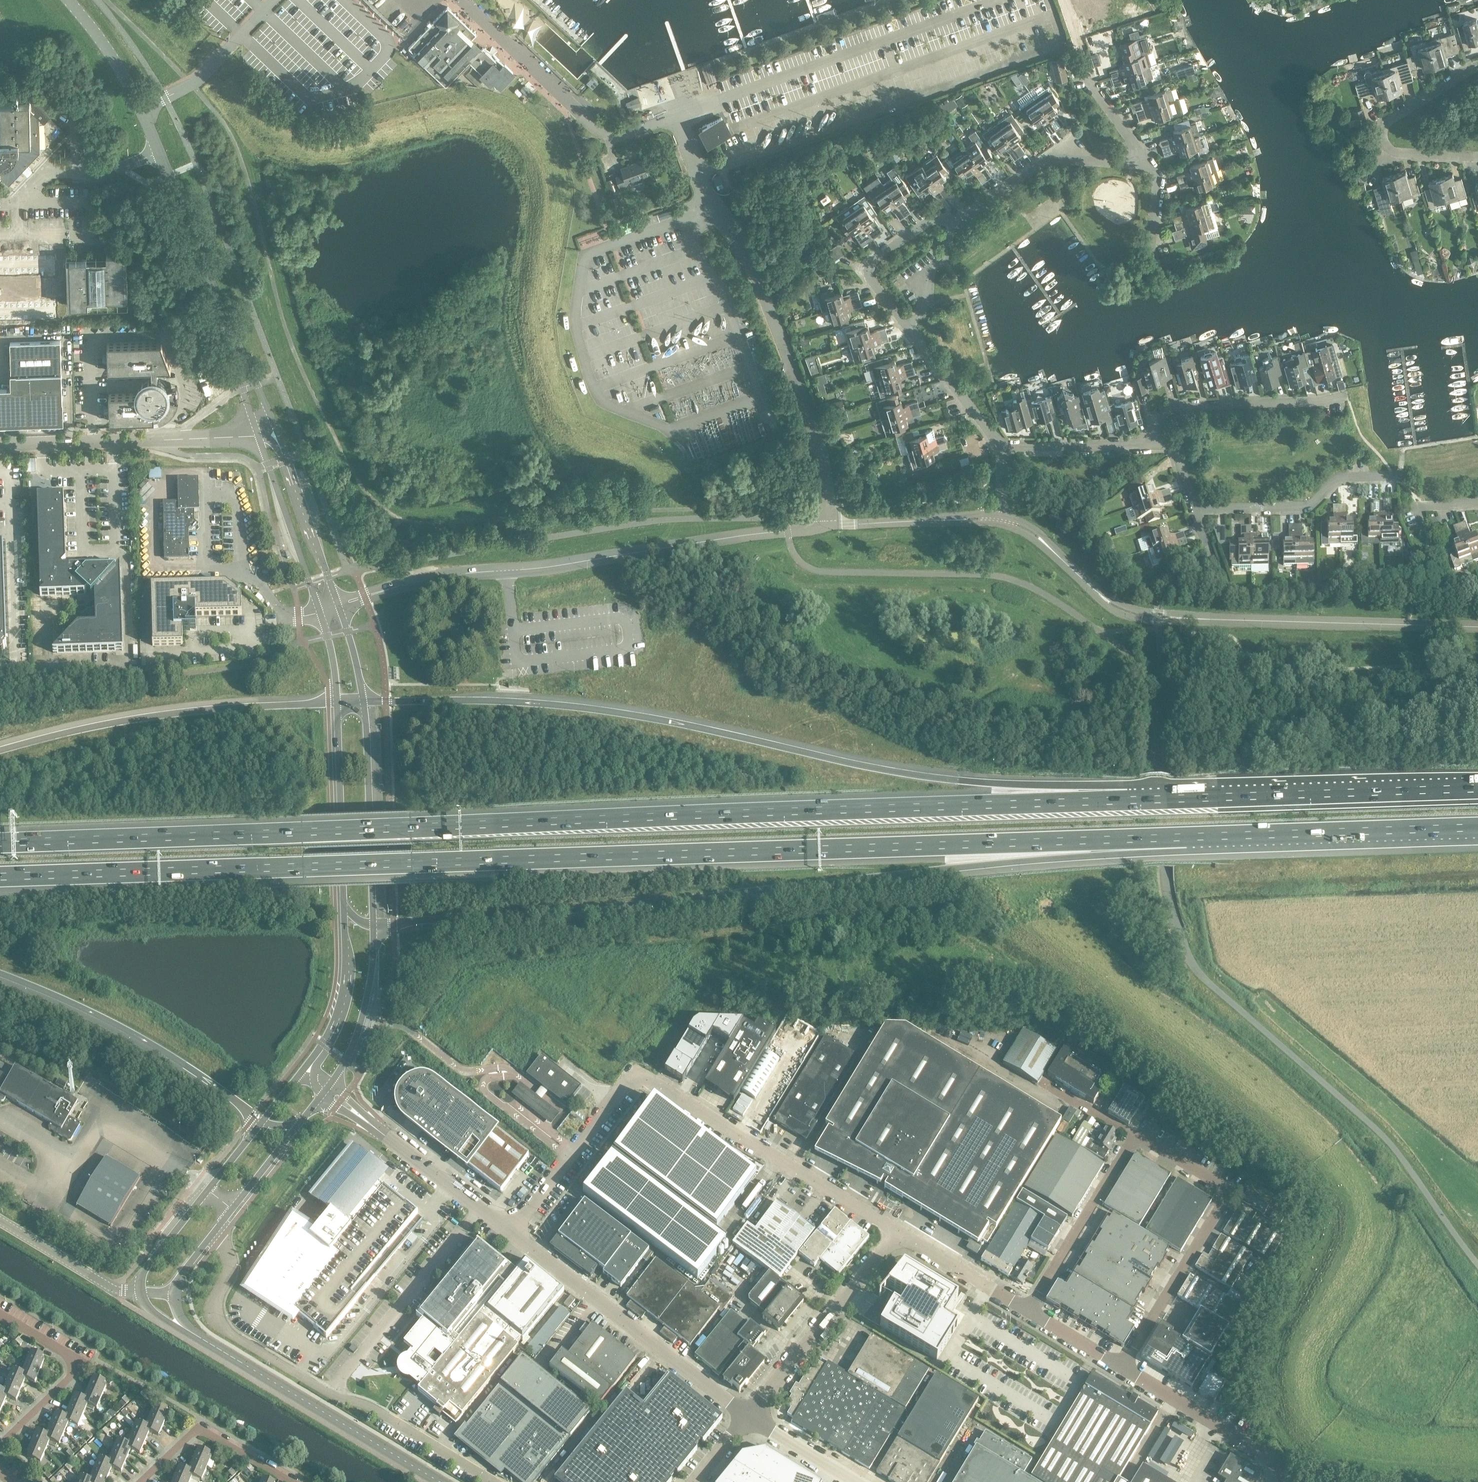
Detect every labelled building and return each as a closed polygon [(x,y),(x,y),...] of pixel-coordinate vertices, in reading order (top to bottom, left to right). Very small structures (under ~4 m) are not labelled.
[(1091,9),(1112,1),(1111,0),(1088,0),(1091,9)] [(1112,1),(1091,9),(1096,22),(1117,14),(1112,1)] [(455,13),(414,56),(446,87),(461,72),(465,74),(460,83),(465,85),(471,75),(466,72),(471,63),(497,89),(512,73),(493,54),(491,56),(483,48),(478,53),(464,39),(472,30),(455,13)] [(1477,42),(1477,22),(1477,19),(1464,23),(1457,25),(1460,35),(1464,49),(1472,47),(1471,44),(1477,42)] [(409,36),(415,29),(410,23),(403,30),(409,36)] [(1429,41),(1437,66),(1448,62),(1445,52),(1451,50),(1452,53),(1460,51),(1454,33),(1429,41)] [(1425,69),(1437,66),(1429,41),(1411,46),(1413,55),(1406,57),(1408,62),(1407,62),(1412,80),(1413,80),(1414,80),(1410,69),(1417,67),(1417,68),(1418,68),(1415,60),(1422,58),(1425,69)] [(1125,60),(1123,61),(1125,67),(1109,71),(1111,78),(1150,66),(1144,47),(1123,53),(1125,60)] [(1098,57),(1092,59),(1093,65),(1100,63),(1098,57)] [(1063,61),(1053,63),(1055,72),(1065,70),(1063,61)] [(1400,83),(1412,80),(1407,62),(1402,64),(1383,69),(1390,94),(1402,91),(1400,83)] [(1150,66),(1111,78),(1114,86),(1124,83),(1125,80),(1128,79),(1130,85),(1132,84),(1133,89),(1153,83),(1151,78),(1153,78),(1150,66)] [(1390,94),(1383,69),(1377,71),(1375,66),(1352,73),(1359,97),(1377,91),(1379,98),(1390,94)] [(1178,82),(1195,79),(1192,67),(1176,70),(1178,82)] [(60,106),(36,84),(19,102),(0,102),(0,112),(0,123),(0,136),(1,137),(1,143),(0,144),(0,176),(9,185),(22,171),(27,176),(30,173),(33,171),(27,165),(40,152),(39,119),(44,123),(60,106)] [(1048,86),(1043,90),(1033,97),(1056,130),(1061,126),(1064,124),(1058,116),(1054,115),(1052,113),(1057,110),(1054,105),(1059,101),(1048,86)] [(1174,100),(1170,88),(1147,95),(1149,101),(1134,105),(1136,112),(1174,100)] [(643,104),(640,96),(627,102),(630,109),(643,104)] [(1033,97),(1023,104),(1019,107),(1031,125),(1035,122),(1037,124),(1041,120),(1051,133),(1056,130),(1033,97)] [(942,115),(957,105),(952,98),(943,105),(942,103),(936,107),(942,115)] [(1184,114),(1179,99),(1174,100),(1136,112),(1139,121),(1151,117),(1150,114),(1153,113),(1155,119),(1170,114),(1171,118),(1184,114)] [(78,112),(81,109),(72,100),(69,103),(78,112)] [(1367,122),(1363,109),(1353,112),(1357,125),(1367,122)] [(1011,113),(996,123),(1020,156),(1025,152),(1016,139),(1021,136),(1019,134),(1023,131),(1011,113)] [(722,118),(697,131),(707,148),(731,135),(722,118)] [(1158,143),(1161,147),(1200,135),(1196,123),(1190,125),(1188,119),(1181,121),(1182,127),(1173,130),(1175,136),(1159,140),(1160,142),(1158,143)] [(1014,160),(1020,156),(996,123),(982,134),(993,150),(998,147),(1000,150),(1005,147),(1014,160)] [(992,154),(975,130),(969,135),(973,141),(964,147),(987,179),(992,176),(983,163),(988,159),(987,158),(992,154)] [(1200,135),(1161,147),(1164,156),(1173,153),(1172,150),(1179,148),(1180,154),(1197,149),(1199,155),(1209,152),(1204,133),(1200,135)] [(987,179),(964,147),(949,157),(962,175),(966,172),(968,174),(973,170),(982,183),(987,179)] [(895,153),(889,158),(895,165),(901,161),(895,153)] [(946,177),(944,175),(949,172),(947,171),(951,168),(945,159),(941,162),(936,155),(922,165),(945,197),(950,194),(941,181),(946,177)] [(1178,182),(1216,169),(1212,158),(1190,165),(1191,171),(1176,176),(1178,182)] [(649,171),(645,160),(621,168),(623,174),(616,177),(621,189),(628,186),(627,183),(642,177),(645,184),(656,180),(653,170),(649,171)] [(945,197),(922,165),(912,172),(925,192),(930,188),(939,201),(945,197)] [(882,183),(905,216),(910,212),(901,199),(906,196),(905,194),(910,191),(893,167),(886,171),(890,177),(882,183)] [(1220,181),(1216,169),(1178,182),(1180,188),(1195,183),(1197,189),(1220,181)] [(1406,171),(1395,175),(1402,200),(1421,194),(1417,180),(1410,182),(1406,171)] [(1453,174),(1441,177),(1449,202),(1467,197),(1463,183),(1456,185),(1453,174)] [(1395,175),(1383,178),(1386,189),(1379,191),(1382,198),(1378,199),(1377,202),(1379,210),(1382,211),(1390,209),(1392,205),(1391,203),(1402,200),(1395,175)] [(1441,177),(1430,181),(1433,191),(1426,194),(1430,208),(1449,202),(1441,177)] [(714,190),(721,188),(719,179),(712,182),(714,190)] [(905,216),(882,183),(868,193),(874,202),(878,199),(886,210),(891,206),(900,220),(905,216)] [(612,198),(619,195),(617,188),(609,190),(612,198)] [(864,195),(849,206),(872,239),(878,235),(876,232),(881,229),(872,217),(877,213),(864,195)] [(1174,223),(1212,212),(1209,200),(1186,207),(1188,212),(1172,217),(1174,223)] [(862,246),(872,239),(849,206),(835,216),(846,232),(850,229),(862,246)] [(1212,212),(1174,223),(1176,230),(1172,231),(1174,239),(1184,236),(1184,234),(1187,233),(1190,243),(1204,239),(1202,233),(1218,228),(1212,212)] [(891,230),(898,239),(903,235),(896,226),(891,230)] [(845,253),(838,243),(829,249),(834,261),(845,253)] [(107,259),(70,260),(71,306),(88,305),(88,299),(128,298),(126,252),(106,253),(107,259)] [(1169,255),(1160,257),(1162,266),(1172,263),(1169,255)] [(0,259),(0,271),(55,269),(55,258),(0,259)] [(847,294),(847,297),(843,298),(842,292),(833,295),(832,290),(817,294),(822,311),(860,300),(858,291),(847,294)] [(862,306),(860,300),(822,311),(826,323),(840,319),(842,326),(849,324),(847,317),(849,316),(847,310),(862,306)] [(0,306),(0,318),(57,317),(56,305),(0,306)] [(868,326),(855,330),(854,327),(844,330),(849,345),(887,333),(885,327),(870,332),(868,326)] [(889,340),(887,333),(849,345),(852,357),(861,354),(864,361),(876,358),(873,351),(875,350),(874,344),(889,340)] [(12,388),(0,389),(0,420),(22,419),(22,424),(63,422),(60,341),(10,343),(12,388)] [(162,380),(158,378),(158,368),(171,368),(161,341),(108,343),(108,370),(152,369),(152,380),(151,380),(150,381),(148,381),(147,382),(146,382),(144,383),(143,384),(142,387),(141,388),(141,389),(141,390),(140,393),(109,394),(110,420),(155,419),(155,416),(160,415),(164,413),(167,411),(170,409),(172,405),(174,402),(175,399),(175,398),(168,396),(169,392),(168,387),(165,384),(162,380)] [(1332,344),(1304,352),(1313,385),(1321,383),(1320,379),(1323,378),(1324,379),(1341,374),(1332,344)] [(1216,352),(1200,357),(1208,383),(1221,379),(1223,386),(1231,384),(1226,366),(1221,368),(1216,352)] [(1301,365),(1307,364),(1304,352),(1298,354),(1299,359),(1284,363),(1290,384),(1305,380),(1301,365)] [(1256,377),(1253,365),(1250,354),(1243,355),(1244,359),(1230,363),(1236,386),(1251,382),(1249,376),(1252,375),(1253,378),(1256,377)] [(1149,388),(1160,384),(1159,378),(1167,376),(1164,366),(1169,364),(1167,355),(1149,360),(1151,366),(1143,369),(1149,388)] [(1182,363),(1176,365),(1183,387),(1196,383),(1193,370),(1198,369),(1194,355),(1181,359),(1182,363)] [(888,356),(864,363),(866,370),(872,369),(875,379),(913,367),(912,361),(896,366),(894,360),(889,361),(888,356)] [(1264,385),(1279,381),(1276,371),(1281,369),(1278,356),(1271,358),(1273,363),(1259,367),(1264,385)] [(913,367),(875,379),(879,391),(902,384),(900,378),(915,374),(913,367)] [(1142,377),(1134,379),(1138,393),(1146,391),(1142,377)] [(211,389),(208,382),(201,385),(204,392),(211,389)] [(1098,388),(1083,392),(1091,420),(1106,416),(1104,410),(1109,408),(1104,390),(1098,391),(1098,388)] [(1088,428),(1086,419),(1079,395),(1076,396),(1074,395),(1073,393),(1070,394),(1063,389),(1058,397),(1057,397),(1064,420),(1069,419),(1075,422),(1076,424),(1075,426),(1077,427),(1077,428),(1079,428),(1080,429),(1081,427),(1083,427),(1084,428),(1087,427),(1088,428)] [(1002,411),(1001,411),(1007,429),(1032,422),(1023,391),(1020,392),(1022,398),(1013,400),(1015,406),(1006,409),(1006,411),(1002,412),(1002,411)] [(1037,421),(1052,416),(1050,408),(1055,407),(1052,396),(1045,398),(1038,393),(1034,401),(1031,402),(1034,409),(1032,411),(1034,412),(1037,421)] [(843,398),(829,402),(832,410),(845,406),(843,398)] [(881,419),(919,407),(918,401),(902,406),(900,400),(877,407),(881,419)] [(1114,403),(1109,404),(1114,421),(1119,420),(1121,427),(1136,423),(1130,401),(1115,405),(1114,403)] [(919,407),(881,419),(886,436),(905,430),(904,425),(908,424),(906,418),(921,414),(919,407)] [(944,435),(935,437),(933,429),(926,431),(926,434),(920,436),(919,433),(914,435),(912,430),(902,433),(908,453),(940,443),(946,441),(946,440),(947,439),(944,436),(944,435)] [(946,441),(940,443),(908,453),(913,469),(927,465),(926,460),(934,458),(932,452),(948,447),(946,441)] [(958,459),(960,465),(970,462),(968,455),(958,459)] [(921,478),(919,471),(911,474),(913,481),(921,478)] [(969,482),(976,480),(975,474),(967,476),(969,482)] [(164,557),(188,557),(188,530),(193,530),(197,525),(199,526),(195,522),(195,511),(200,511),(199,479),(178,479),(178,502),(163,503),(164,557)] [(139,495),(145,499),(151,491),(145,487),(139,495)] [(1152,489),(1135,494),(1129,496),(1133,508),(1171,496),(1169,489),(1154,494),(1152,489)] [(52,497),(49,493),(38,505),(42,588),(43,587),(46,590),(42,594),(86,594),(88,592),(93,597),(96,593),(97,608),(93,608),(91,609),(89,610),(87,611),(84,613),(82,616),(81,619),(80,622),(80,625),(79,625),(70,635),(65,635),(65,640),(54,652),(117,651),(124,643),(121,566),(116,570),(99,571),(99,567),(66,568),(64,570),(61,568),(66,562),(64,496),(52,497)] [(1171,496),(1133,508),(1137,520),(1150,516),(1151,520),(1158,518),(1157,514),(1160,513),(1158,507),(1173,502),(1171,496)] [(1367,521),(1368,531),(1361,531),(1361,545),(1381,544),(1379,501),(1375,499),(1374,501),(1373,501),(1373,504),(1370,504),(1371,512),(1373,512),(1373,521),(1367,521)] [(1386,501),(1379,501),(1381,544),(1399,544),(1398,524),(1392,524),(1392,520),(1386,520),(1386,501)] [(1321,546),(1328,546),(1340,545),(1339,505),(1333,506),(1333,522),(1327,522),(1327,524),(1321,524),(1321,546)] [(1346,521),(1346,505),(1339,505),(1340,545),(1353,545),(1358,545),(1358,537),(1353,537),(1352,521),(1346,521)] [(1473,562),(1477,560),(1477,537),(1477,535),(1471,537),(1465,522),(1459,524),(1473,562)] [(1453,543),(1457,553),(1452,555),(1451,557),(1455,568),(1457,569),(1461,568),(1462,566),(1473,562),(1459,524),(1453,526),(1459,541),(1453,543)] [(1296,565),(1295,525),(1288,525),(1289,541),(1283,541),(1283,565),(1296,565)] [(1313,543),(1308,543),(1308,541),(1302,541),(1301,525),(1295,525),(1296,565),(1313,565),(1313,543)] [(1238,542),(1238,544),(1229,545),(1229,561),(1231,561),(1231,567),(1251,566),(1250,526),(1241,526),(1241,539),(1244,538),(1244,542),(1238,542)] [(1259,536),(1257,536),(1256,526),(1250,526),(1251,566),(1268,566),(1268,534),(1260,534),(1259,536)] [(1219,545),(1220,545),(1225,545),(1225,527),(1213,527),(1219,545)] [(1147,551),(1185,538),(1183,532),(1168,537),(1166,532),(1143,539),(1147,551)] [(1185,538),(1147,551),(1153,568),(1167,563),(1166,558),(1174,555),(1172,550),(1187,545),(1185,538)] [(260,566),(253,567),(254,577),(261,576),(260,566)] [(153,645),(183,645),(183,630),(197,630),(197,616),(242,615),(242,597),(226,585),(152,586),(153,645)] [(694,1024),(664,1073),(681,1084),(712,1033),(730,1044),(744,1021),(700,1020),(694,1024)] [(730,1044),(705,1085),(735,1102),(741,1091),(777,1033),(759,1022),(755,1028),(744,1021),(730,1044)] [(885,1027),(885,1028),(816,1140),(882,1180),(881,1181),(880,1182),(880,1183),(880,1185),(881,1186),(882,1187),(883,1187),(885,1186),(886,1186),(886,1184),(887,1183),(897,1189),(898,1195),(904,1194),(987,1244),(1060,1122),(905,1028),(885,1027)] [(1023,1031),(1003,1064),(1037,1084),(1065,1039),(1056,1031),(1023,1031)] [(825,1037),(773,1122),(806,1142),(858,1057),(825,1037)] [(1093,1104),(1113,1072),(1067,1044),(1047,1076),(1093,1104)] [(766,1051),(741,1091),(755,1100),(780,1060),(766,1051)] [(581,1087),(541,1056),(526,1075),(566,1106),(581,1087)] [(29,1075),(15,1067),(9,1078),(0,1073),(0,1101),(1,1102),(3,1101),(6,1097),(17,1104),(51,1123),(48,1128),(49,1130),(69,1141),(71,1140),(80,1125),(79,1123),(69,1117),(78,1102),(66,1096),(29,1075)] [(501,1192),(529,1156),(498,1131),(499,1130),(434,1079),(432,1078),(430,1077),(428,1076),(426,1076),(423,1075),(422,1075),(419,1075),(417,1075),(415,1075),(414,1075),(412,1076),(410,1077),(407,1078),(405,1080),(403,1081),(401,1083),(400,1085),(399,1086),(398,1088),(397,1089),(396,1091),(395,1093),(394,1095),(394,1097),(394,1099),(394,1101),(394,1102),(394,1103),(394,1106),(395,1108),(395,1110),(396,1111),(396,1113),(397,1115),(398,1116),(399,1118),(401,1120),(467,1171),(469,1168),(501,1192)] [(59,1078),(56,1084),(64,1089),(67,1084),(59,1078)] [(527,1086),(520,1081),(511,1092),(525,1102),(547,1120),(551,1123),(560,1112),(549,1104),(527,1086)] [(1145,1099),(1124,1087),(1109,1112),(1129,1125),(1145,1099)] [(1069,1108),(1062,1120),(1069,1124),(1076,1112),(1069,1108)] [(642,1114),(614,1150),(717,1228),(744,1192),(642,1114)] [(1071,1141),(1080,1146),(1091,1127),(1082,1122),(1071,1141)] [(1102,1160),(1118,1135),(1105,1127),(1095,1144),(1089,1140),(1083,1148),(1090,1152),(1102,1160)] [(1103,1165),(1100,1164),(1056,1137),(1025,1189),(1071,1217),(1103,1165)] [(424,1219),(378,1181),(384,1173),(371,1162),(372,1159),(365,1155),(364,1156),(353,1148),(313,1198),(330,1212),(313,1233),(294,1221),(251,1286),(269,1298),(267,1301),(265,1300),(265,1301),(267,1302),(271,1304),(273,1306),(274,1306),(272,1304),(274,1302),(292,1314),(294,1312),(326,1338),(424,1219)] [(1170,1175),(1135,1154),(1104,1206),(1139,1228),(1170,1175)] [(611,1155),(583,1192),(698,1279),(726,1242),(611,1155)] [(106,1158),(76,1206),(110,1227),(140,1178),(106,1158)] [(1212,1201),(1177,1180),(1145,1232),(1180,1253),(1212,1201)] [(1247,1194),(1243,1200),(1264,1213),(1274,1197),(1249,1181),(1243,1190),(1246,1193),(1246,1194),(1247,1194)] [(1043,1219),(1060,1230),(1066,1219),(1049,1209),(1021,1193),(1016,1203),(1043,1219)] [(558,1237),(550,1247),(590,1278),(624,1232),(584,1202),(558,1237)] [(1036,1230),(1043,1219),(1016,1203),(981,1261),(1008,1277),(1030,1241),(1036,1230)] [(775,1204),(761,1223),(760,1230),(754,1232),(746,1226),(732,1245),(779,1280),(814,1233),(775,1204)] [(799,1255),(814,1267),(820,1261),(838,1277),(869,1239),(835,1211),(799,1255)] [(1269,1261),(1282,1240),(1236,1212),(1223,1233),(1269,1261)] [(1296,1215),(1292,1212),(1285,1223),(1290,1225),(1296,1215)] [(1057,1282),(1046,1301),(1060,1310),(1061,1308),(1074,1315),(1072,1318),(1078,1321),(1080,1319),(1091,1326),(1090,1328),(1096,1332),(1097,1329),(1110,1337),(1108,1339),(1122,1348),(1134,1329),(1126,1324),(1137,1306),(1135,1304),(1142,1292),(1144,1293),(1152,1281),(1150,1280),(1157,1267),(1159,1269),(1167,1256),(1165,1255),(1169,1248),(1113,1214),(1109,1221),(1107,1220),(1099,1232),(1101,1233),(1094,1246),(1092,1244),(1084,1257),(1086,1258),(1079,1270),(1077,1269),(1066,1287),(1057,1282)] [(1036,1230),(1054,1240),(1060,1230),(1043,1219),(1036,1230)] [(1030,1241),(1047,1251),(1054,1240),(1036,1230),(1030,1241)] [(1267,1264),(1221,1236),(1208,1257),(1203,1254),(1195,1268),(1246,1299),(1267,1264)] [(606,1271),(624,1284),(642,1259),(647,1263),(653,1254),(631,1237),(606,1271)] [(405,1364),(405,1367),(403,1367),(403,1369),(403,1370),(405,1371),(406,1374),(408,1377),(421,1387),(418,1390),(437,1406),(434,1411),(440,1416),(444,1411),(457,1422),(476,1398),(518,1347),(516,1346),(521,1340),(522,1342),(563,1292),(525,1260),(515,1272),(477,1241),(451,1273),(451,1274),(454,1276),(446,1286),(444,1284),(444,1283),(443,1283),(416,1316),(423,1321),(404,1344),(414,1352),(408,1358),(407,1360),(406,1362),(405,1364)] [(970,1243),(967,1249),(976,1255),(980,1249),(970,1243)] [(658,1322),(686,1284),(655,1260),(626,1297),(630,1301),(625,1307),(641,1319),(646,1313),(658,1322)] [(1013,1280),(1015,1281),(1022,1285),(1032,1268),(1022,1262),(1011,1279),(1013,1280)] [(957,1298),(901,1264),(887,1287),(906,1297),(899,1309),(893,1305),(880,1327),(937,1361),(957,1326),(963,1314),(955,1309),(959,1302),(961,1303),(966,1295),(961,1292),(957,1298)] [(731,1270),(721,1281),(728,1288),(738,1277),(731,1270)] [(788,1288),(769,1273),(748,1298),(749,1302),(765,1316),(763,1319),(778,1332),(803,1302),(787,1289),(788,1288)] [(1200,1311),(1228,1328),(1243,1303),(1192,1273),(1177,1297),(1200,1311)] [(732,1298),(709,1281),(705,1286),(696,1287),(691,1288),(686,1284),(658,1322),(662,1325),(657,1331),(673,1344),(678,1337),(690,1347),(717,1311),(720,1314),(732,1298)] [(1210,1358),(1211,1356),(1228,1328),(1200,1311),(1181,1341),(1210,1358)] [(731,1312),(695,1356),(719,1375),(744,1343),(753,1350),(766,1335),(750,1322),(748,1325),(731,1312)] [(615,1342),(592,1325),(568,1357),(557,1358),(550,1367),(599,1406),(635,1360),(613,1344),(615,1342)] [(1175,1332),(1162,1325),(1141,1359),(1191,1389),(1209,1358),(1172,1336),(1175,1332)] [(818,1362),(814,1368),(812,1367),(806,1377),(804,1376),(798,1386),(797,1385),(791,1395),(792,1396),(786,1406),(791,1409),(787,1415),(794,1419),(791,1423),(869,1470),(885,1443),(929,1372),(871,1336),(852,1368),(850,1367),(846,1374),(827,1363),(825,1367),(818,1362)] [(10,1356),(17,1361),(25,1348),(17,1344),(10,1356)] [(764,1362),(748,1349),(723,1380),(739,1393),(764,1362)] [(32,1351),(27,1363),(41,1369),(45,1361),(43,1360),(44,1357),(32,1351)] [(1210,1358),(1204,1368),(1208,1370),(1212,1362),(1215,1358),(1211,1356),(1210,1358)] [(557,1454),(590,1413),(522,1358),(489,1398),(456,1438),(500,1474),(503,1470),(519,1481),(534,1481),(557,1454)] [(27,1377),(26,1379),(35,1383),(41,1369),(27,1363),(24,1370),(18,1367),(17,1369),(15,1369),(14,1370),(22,1374),(27,1377)] [(22,1374),(14,1370),(13,1370),(8,1381),(22,1388),(26,1379),(27,1377),(22,1374)] [(1210,1374),(1199,1391),(1215,1401),(1225,1384),(1210,1374)] [(668,1375),(643,1407),(625,1392),(584,1443),(554,1480),(556,1481),(670,1481),(671,1481),(669,1480),(675,1473),(677,1474),(696,1450),(695,1449),(700,1441),(702,1443),(722,1419),(668,1375)] [(943,1380),(936,1375),(894,1443),(876,1473),(888,1480),(888,1481),(889,1481),(928,1481),(952,1443),(978,1401),(943,1380)] [(1118,1480),(1157,1415),(1157,1414),(1156,1415),(1093,1376),(1092,1375),(1031,1476),(1040,1481),(1121,1481),(1118,1480)] [(88,1391),(102,1397),(107,1386),(104,1385),(105,1382),(94,1377),(88,1391)] [(7,1398),(16,1402),(22,1388),(8,1381),(5,1388),(0,1386),(0,1390),(3,1392),(3,1393),(8,1395),(7,1398)] [(0,1390),(0,1405),(4,1406),(7,1398),(8,1395),(3,1393),(3,1392),(0,1390)] [(87,1405),(94,1408),(97,1409),(102,1397),(88,1391),(85,1396),(79,1393),(77,1396),(84,1399),(83,1401),(88,1403),(87,1405)] [(84,1399),(77,1396),(75,1395),(69,1408),(83,1414),(86,1408),(93,1411),(94,1408),(87,1405),(88,1403),(83,1401),(84,1399)] [(122,1399),(127,1404),(130,1401),(126,1396),(122,1399)] [(150,1416),(165,1422),(169,1413),(167,1412),(168,1409),(155,1404),(150,1416)] [(69,1423),(75,1426),(78,1427),(83,1414),(69,1408),(65,1417),(64,1419),(70,1421),(69,1423)] [(122,1412),(126,1417),(130,1414),(125,1409),(122,1412)] [(64,1419),(65,1417),(56,1413),(50,1426),(65,1432),(67,1427),(74,1429),(75,1426),(69,1423),(70,1421),(64,1419)] [(104,1416),(109,1421),(112,1418),(107,1413),(104,1416)] [(151,1429),(149,1432),(159,1436),(165,1422),(150,1416),(147,1423),(140,1420),(139,1423),(146,1426),(146,1427),(151,1429)] [(146,1426),(139,1423),(136,1422),(131,1434),(146,1440),(149,1432),(151,1429),(146,1427),(146,1426)] [(49,1441),(56,1444),(59,1445),(65,1432),(50,1426),(46,1435),(45,1437),(50,1439),(49,1441)] [(103,1430),(107,1436),(111,1432),(106,1427),(103,1430)] [(45,1437),(46,1435),(37,1431),(31,1444),(46,1450),(48,1445),(55,1447),(56,1444),(49,1441),(50,1439),(45,1437)] [(85,1434),(89,1439),(93,1436),(88,1431),(85,1434)] [(1022,1475),(1032,1460),(985,1432),(954,1481),(1033,1481),(1022,1475)] [(131,1448),(130,1450),(140,1454),(146,1440),(131,1434),(128,1441),(121,1438),(120,1441),(127,1444),(126,1445),(131,1448)] [(127,1444),(120,1441),(117,1440),(112,1453),(126,1459),(130,1450),(131,1448),(126,1445),(127,1444)] [(46,1450),(31,1444),(27,1454),(29,1455),(28,1458),(40,1463),(46,1450)] [(84,1449),(88,1454),(92,1450),(87,1445),(84,1449)] [(193,1460),(207,1466),(211,1457),(209,1457),(210,1453),(198,1448),(193,1460)] [(66,1452),(71,1457),(74,1454),(70,1449),(66,1452)] [(719,1481),(820,1481),(766,1449),(742,1454),(719,1481)] [(112,1466),(112,1468),(121,1472),(126,1459),(112,1453),(109,1459),(102,1456),(101,1459),(108,1462),(107,1464),(112,1466)] [(1262,1477),(1229,1457),(1217,1477),(1225,1481),(1264,1481),(1262,1477)] [(108,1462),(101,1459),(99,1458),(93,1471),(107,1478),(112,1468),(112,1466),(107,1464),(108,1462)] [(192,1476),(198,1479),(201,1480),(207,1466),(193,1460),(188,1470),(188,1471),(193,1473),(192,1476)] [(65,1467),(69,1472),(73,1468),(68,1463),(65,1467)] [(188,1470),(179,1466),(174,1479),(182,1481),(189,1481),(190,1479),(196,1481),(197,1481),(198,1479),(192,1476),(193,1473),(188,1471),(188,1470)] [(1142,1467),(1133,1481),(1166,1481),(1142,1467)] [(228,1472),(233,1477),(236,1474),(232,1469),(228,1472)] [(107,1478),(93,1471),(91,1477),(84,1474),(82,1477),(89,1480),(89,1481),(106,1481),(107,1478)]
